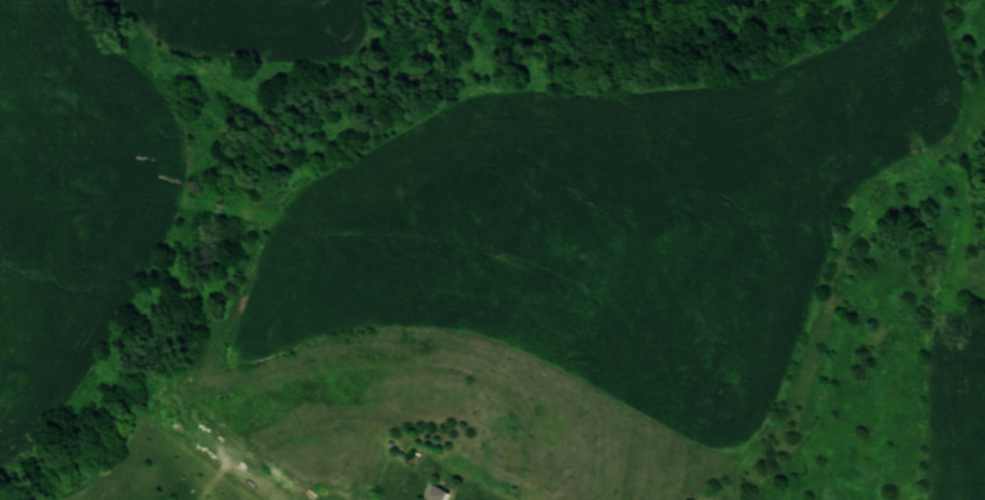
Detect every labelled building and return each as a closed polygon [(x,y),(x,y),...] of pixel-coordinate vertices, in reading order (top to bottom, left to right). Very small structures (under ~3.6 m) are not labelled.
[(448,491),(431,482),(422,499),(444,499),(448,491)]
